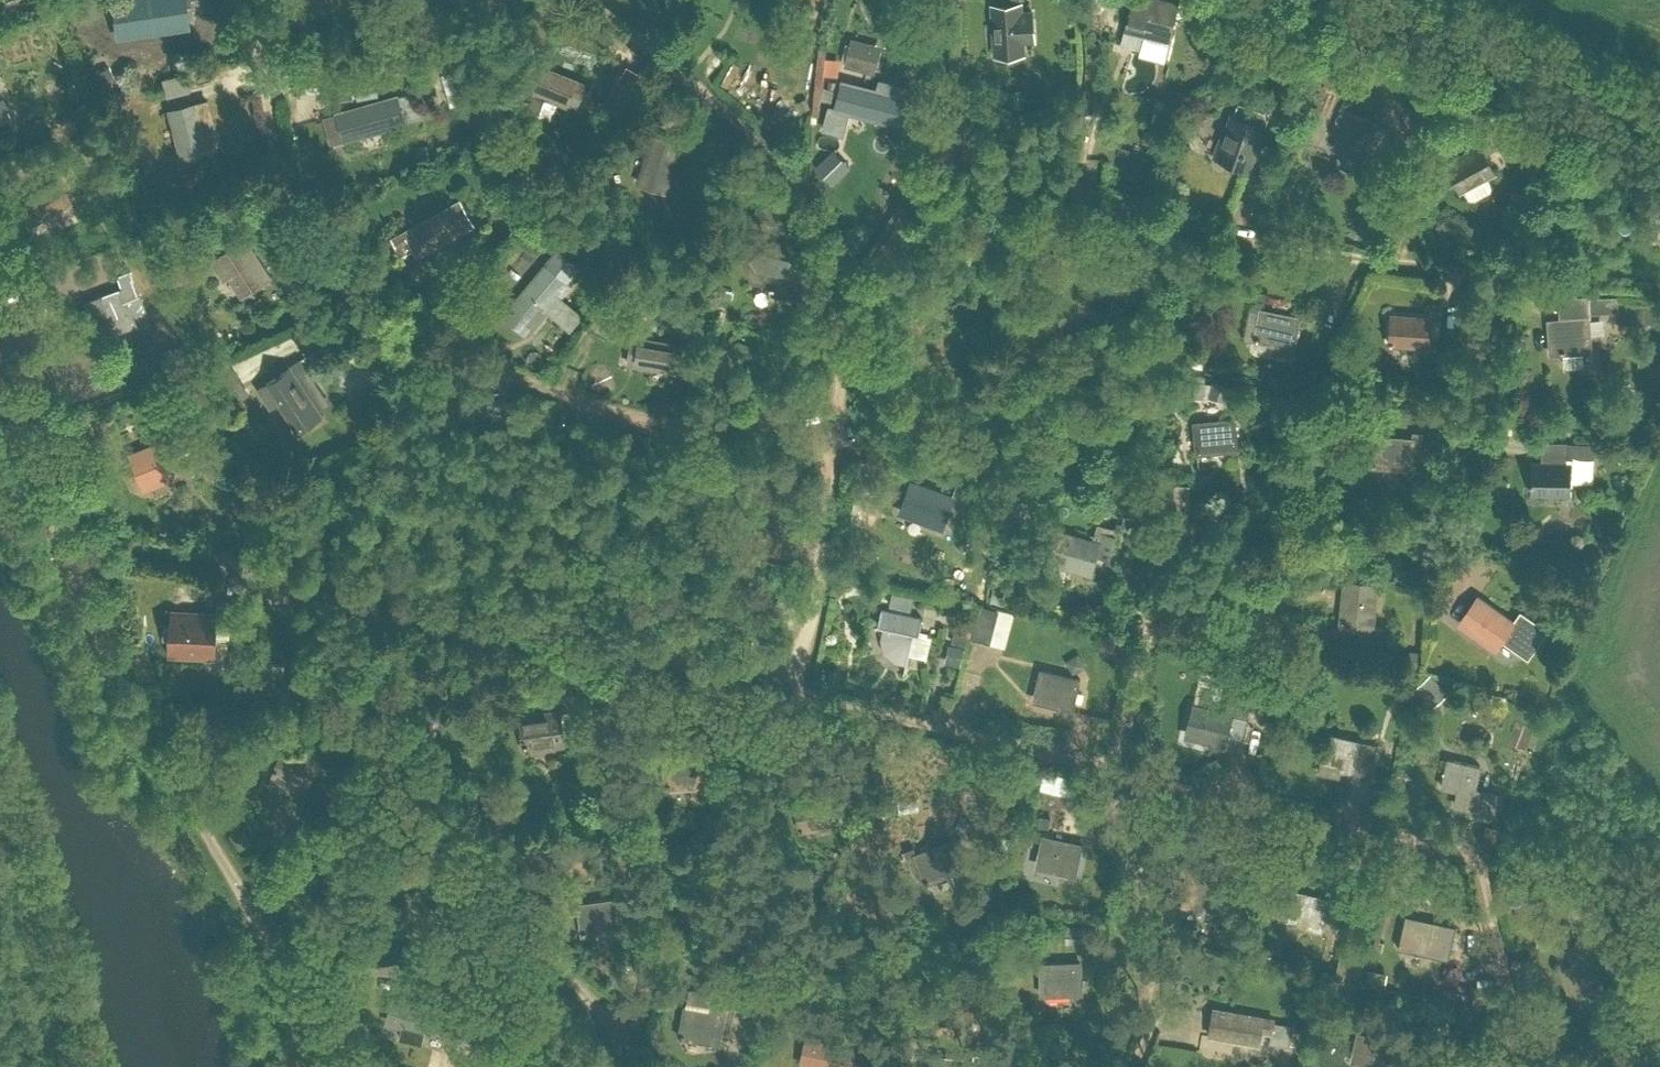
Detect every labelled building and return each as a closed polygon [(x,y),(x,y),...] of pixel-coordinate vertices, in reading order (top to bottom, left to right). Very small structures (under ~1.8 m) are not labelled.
[(187,3),(198,1),(198,0),(138,0),(139,14),(145,14),(146,22),(188,16),(187,3)] [(1000,4),(993,5),(995,55),(1022,53),(1021,43),(1037,42),(1035,10),(1020,11),(1019,0),(1000,0),(1000,4)] [(1124,30),(1144,35),(1170,42),(1173,29),(1180,1),(1175,0),(1132,0),(1124,30)] [(876,71),(883,42),(852,34),(844,63),(876,71)] [(1231,48),(1227,61),(1239,64),(1243,51),(1231,48)] [(589,82),(574,77),(526,59),(520,74),(522,75),(518,85),(565,103),(568,93),(583,98),(589,82)] [(415,64),(415,82),(428,82),(428,64),(415,64)] [(900,122),(907,96),(841,79),(834,105),(900,122)] [(343,141),(407,122),(399,93),(335,111),(343,141)] [(681,105),(692,104),(692,93),(681,93),(681,105)] [(179,156),(218,146),(207,99),(178,106),(179,113),(169,116),(179,156)] [(1265,125),(1269,113),(1238,101),(1234,114),(1230,112),(1226,122),(1224,121),(1211,155),(1251,169),(1257,153),(1259,154),(1269,127),(1265,125)] [(1374,121),(1352,112),(1342,108),(1332,133),(1335,134),(1325,159),(1355,171),(1374,121)] [(666,192),(683,142),(654,132),(637,183),(666,192)] [(1457,187),(1461,185),(1469,199),(1473,201),(1491,191),(1492,186),(1485,174),(1492,170),(1482,152),(1489,148),(1485,141),(1477,144),(1444,163),(1457,187)] [(427,143),(418,146),(421,156),(430,153),(427,143)] [(853,161),(838,146),(818,165),(833,181),(853,161)] [(11,201),(26,227),(68,204),(54,177),(11,201)] [(418,255),(476,223),(461,197),(392,235),(401,253),(413,246),(418,255)] [(759,203),(755,219),(771,223),(775,207),(759,203)] [(272,277),(246,236),(211,258),(225,279),(229,276),(242,296),(272,277)] [(781,294),(788,294),(805,281),(790,254),(763,247),(739,259),(750,287),(781,294)] [(607,251),(595,268),(608,278),(621,260),(607,251)] [(552,256),(545,264),(505,312),(526,329),(566,282),(559,276),(566,268),(565,267),(569,262),(556,252),(553,256),(552,256)] [(184,280),(175,260),(164,265),(173,285),(184,280)] [(132,324),(125,301),(138,296),(129,268),(115,273),(120,286),(82,298),(89,319),(94,317),(98,331),(119,324),(121,327),(132,324)] [(1618,295),(1589,297),(1590,313),(1619,311),(1618,295)] [(1307,316),(1309,307),(1295,305),(1293,314),(1260,308),(1255,336),(1281,340),(1281,343),(1294,345),(1299,315),(1307,316)] [(1646,321),(1659,323),(1659,306),(1647,305),(1647,307),(1646,321)] [(1633,306),(1631,323),(1645,324),(1646,321),(1647,307),(1633,306)] [(1440,334),(1442,309),(1431,308),(1430,317),(1391,314),(1388,343),(1415,345),(1415,346),(1428,347),(1429,333),(1440,334)] [(1562,362),(1564,364),(1565,369),(1585,367),(1584,353),(1590,352),(1587,316),(1548,319),(1551,355),(1561,354),(1562,362)] [(633,336),(631,351),(629,363),(678,369),(682,343),(633,336)] [(1185,343),(1181,362),(1202,366),(1206,347),(1185,343)] [(179,344),(159,353),(164,367),(185,359),(179,344)] [(297,430),(319,415),(315,409),(330,400),(303,358),(266,382),(297,430)] [(231,366),(211,379),(227,405),(248,392),(231,366)] [(191,383),(203,377),(199,368),(186,374),(191,383)] [(1259,394),(1263,381),(1249,376),(1244,389),(1259,394)] [(1187,380),(1185,395),(1202,397),(1204,382),(1187,380)] [(1213,381),(1209,396),(1226,401),(1230,385),(1213,381)] [(148,394),(138,397),(141,405),(150,401),(148,394)] [(1224,449),(1237,448),(1234,417),(1195,421),(1198,450),(1224,448),(1224,449)] [(179,475),(170,449),(181,445),(173,421),(160,425),(165,441),(130,452),(137,472),(142,470),(147,484),(169,476),(170,478),(179,475)] [(1555,423),(1554,430),(1573,434),(1574,427),(1555,423)] [(1420,445),(1421,429),(1411,429),(1410,437),(1373,434),(1371,465),(1396,467),(1396,468),(1409,469),(1411,444),(1420,445)] [(1568,442),(1568,457),(1603,457),(1603,442),(1568,442)] [(1605,450),(1605,464),(1620,464),(1620,451),(1605,450)] [(1571,493),(1572,462),(1531,461),(1530,492),(1571,493)] [(952,495),(911,480),(900,507),(926,517),(925,521),(938,526),(945,507),(960,512),(969,489),(956,484),(952,495)] [(855,492),(851,521),(865,523),(869,494),(855,492)] [(1094,538),(1056,529),(1047,564),(1089,575),(1094,553),(1110,557),(1118,528),(1098,523),(1094,538)] [(322,524),(312,531),(321,546),(331,540),(322,524)] [(1560,574),(1553,590),(1564,594),(1570,578),(1560,574)] [(994,580),(989,601),(1001,603),(1006,583),(994,580)] [(1372,628),(1375,584),(1346,581),(1343,609),(1339,608),(1338,624),(1357,625),(1356,639),(1381,641),(1382,629),(1372,628)] [(174,608),(172,656),(216,658),(217,635),(233,636),(234,599),(218,598),(218,610),(174,608)] [(1512,622),(1478,598),(1461,621),(1481,635),(1478,638),(1492,648),(1504,632),(1517,641),(1531,621),(1519,612),(1512,622)] [(988,640),(996,607),(980,603),(971,636),(988,640)] [(924,654),(929,632),(917,629),(920,614),(879,605),(876,620),(882,622),(879,634),(883,647),(893,656),(904,659),(906,650),(924,654)] [(769,649),(772,636),(752,632),(749,645),(769,649)] [(954,632),(952,642),(966,645),(968,635),(954,632)] [(1075,637),(1061,643),(1068,657),(1082,651),(1075,637)] [(950,642),(945,661),(960,665),(965,646),(950,642)] [(1070,708),(1079,677),(1039,665),(1035,680),(1039,681),(1035,694),(1056,700),(1055,704),(1070,708)] [(1431,675),(1415,690),(1431,708),(1447,693),(1431,675)] [(1247,717),(1253,689),(1232,684),(1225,711),(1192,703),(1189,718),(1190,718),(1186,733),(1208,738),(1208,741),(1221,745),(1230,712),(1247,717)] [(565,739),(561,708),(522,714),(526,743),(554,739),(554,741),(565,739)] [(1368,776),(1376,742),(1328,731),(1318,771),(1340,776),(1342,769),(1368,776)] [(607,732),(593,733),(594,749),(608,748),(607,732)] [(308,788),(320,756),(285,743),(274,776),(308,788)] [(668,745),(653,746),(654,757),(665,756),(666,786),(694,784),(694,795),(709,794),(706,754),(669,756),(668,745)] [(1495,814),(1500,791),(1476,786),(1481,765),(1448,758),(1441,786),(1457,790),(1453,805),(1495,814)] [(1041,816),(1039,827),(1049,829),(1051,818),(1041,816)] [(1071,873),(1078,840),(1039,832),(1036,847),(1038,847),(1035,862),(1057,867),(1056,870),(1071,873)] [(949,840),(918,852),(915,845),(905,849),(910,862),(915,860),(923,881),(949,871),(949,873),(961,868),(949,840)] [(1199,900),(1206,868),(1172,860),(1166,887),(1185,891),(1184,897),(1199,900)] [(1319,929),(1326,896),(1294,888),(1287,915),(1306,919),(1304,925),(1319,929)] [(584,904),(583,895),(570,897),(571,906),(580,905),(584,935),(624,930),(620,899),(584,904)] [(1209,896),(1206,909),(1223,913),(1226,900),(1209,896)] [(1328,896),(1325,910),(1336,912),(1339,899),(1328,896)] [(1445,956),(1452,923),(1413,914),(1411,928),(1412,929),(1409,944),(1431,948),(1430,953),(1445,956)] [(1098,923),(1065,923),(1066,940),(1099,940),(1098,923)] [(1256,940),(1251,954),(1265,958),(1270,944),(1256,940)] [(1079,992),(1078,961),(1038,963),(1040,992),(1067,991),(1067,993),(1079,992)] [(1366,966),(1364,979),(1379,982),(1381,969),(1366,966)] [(729,1005),(730,1005),(733,987),(712,984),(711,990),(690,987),(681,1037),(719,1045),(724,1018),(734,1020),(736,1006),(729,1005)] [(1495,984),(1472,985),(1473,1002),(1496,1001),(1495,984)] [(457,1010),(442,1007),(394,995),(390,1011),(397,1012),(394,1023),(403,1025),(400,1037),(423,1043),(426,1031),(451,1037),(457,1010)] [(1215,1006),(1210,1035),(1259,1043),(1262,1029),(1271,1031),(1269,1041),(1289,1045),(1292,1023),(1273,1020),(1274,1016),(1265,1015),(1215,1006)] [(1326,1029),(1323,1040),(1341,1044),(1344,1033),(1326,1029)] [(1387,1066),(1398,1066),(1403,1043),(1354,1032),(1349,1059),(1387,1066)] [(855,1047),(808,1038),(804,1054),(809,1055),(807,1065),(817,1066),(851,1066),(855,1047)] [(873,1042),(870,1057),(882,1059),(885,1044),(873,1042)]
